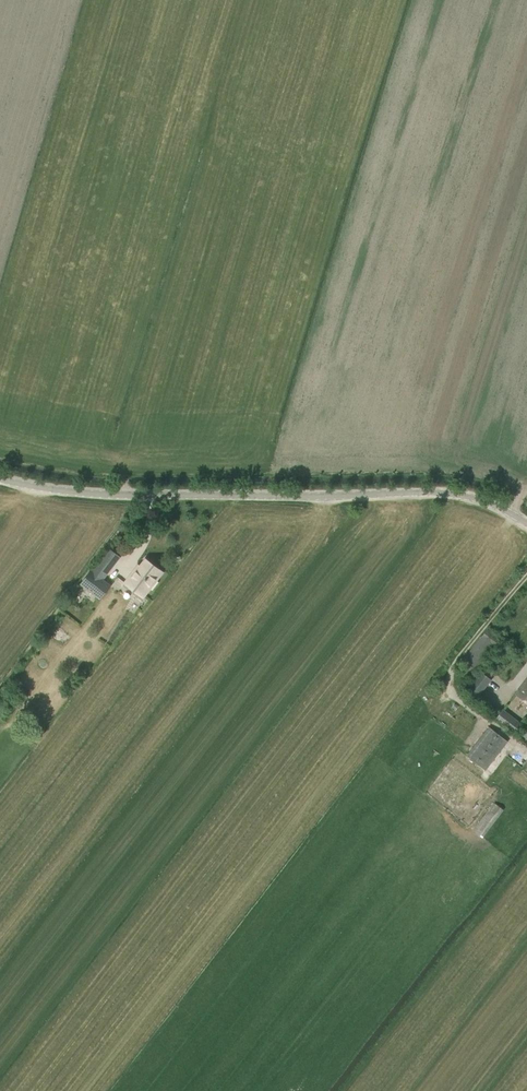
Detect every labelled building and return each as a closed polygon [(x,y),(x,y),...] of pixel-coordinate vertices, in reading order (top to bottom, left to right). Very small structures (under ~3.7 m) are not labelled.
[(142,594),(148,587),(149,588),(156,580),(154,579),(160,571),(145,559),(133,575),(132,574),(124,583),(133,590),(134,588),(142,594)] [(109,586),(90,571),(81,583),(100,598),(109,586)] [(474,668),(492,645),(494,646),(501,639),(487,628),(481,636),(463,659),(474,668)] [(490,680),(481,673),(467,690),(477,698),(490,680)] [(515,693),(526,703),(526,677),(515,693)] [(486,770),(508,741),(489,726),(467,755),(486,770)] [(482,838),(504,810),(494,802),(473,830),(482,838)]
